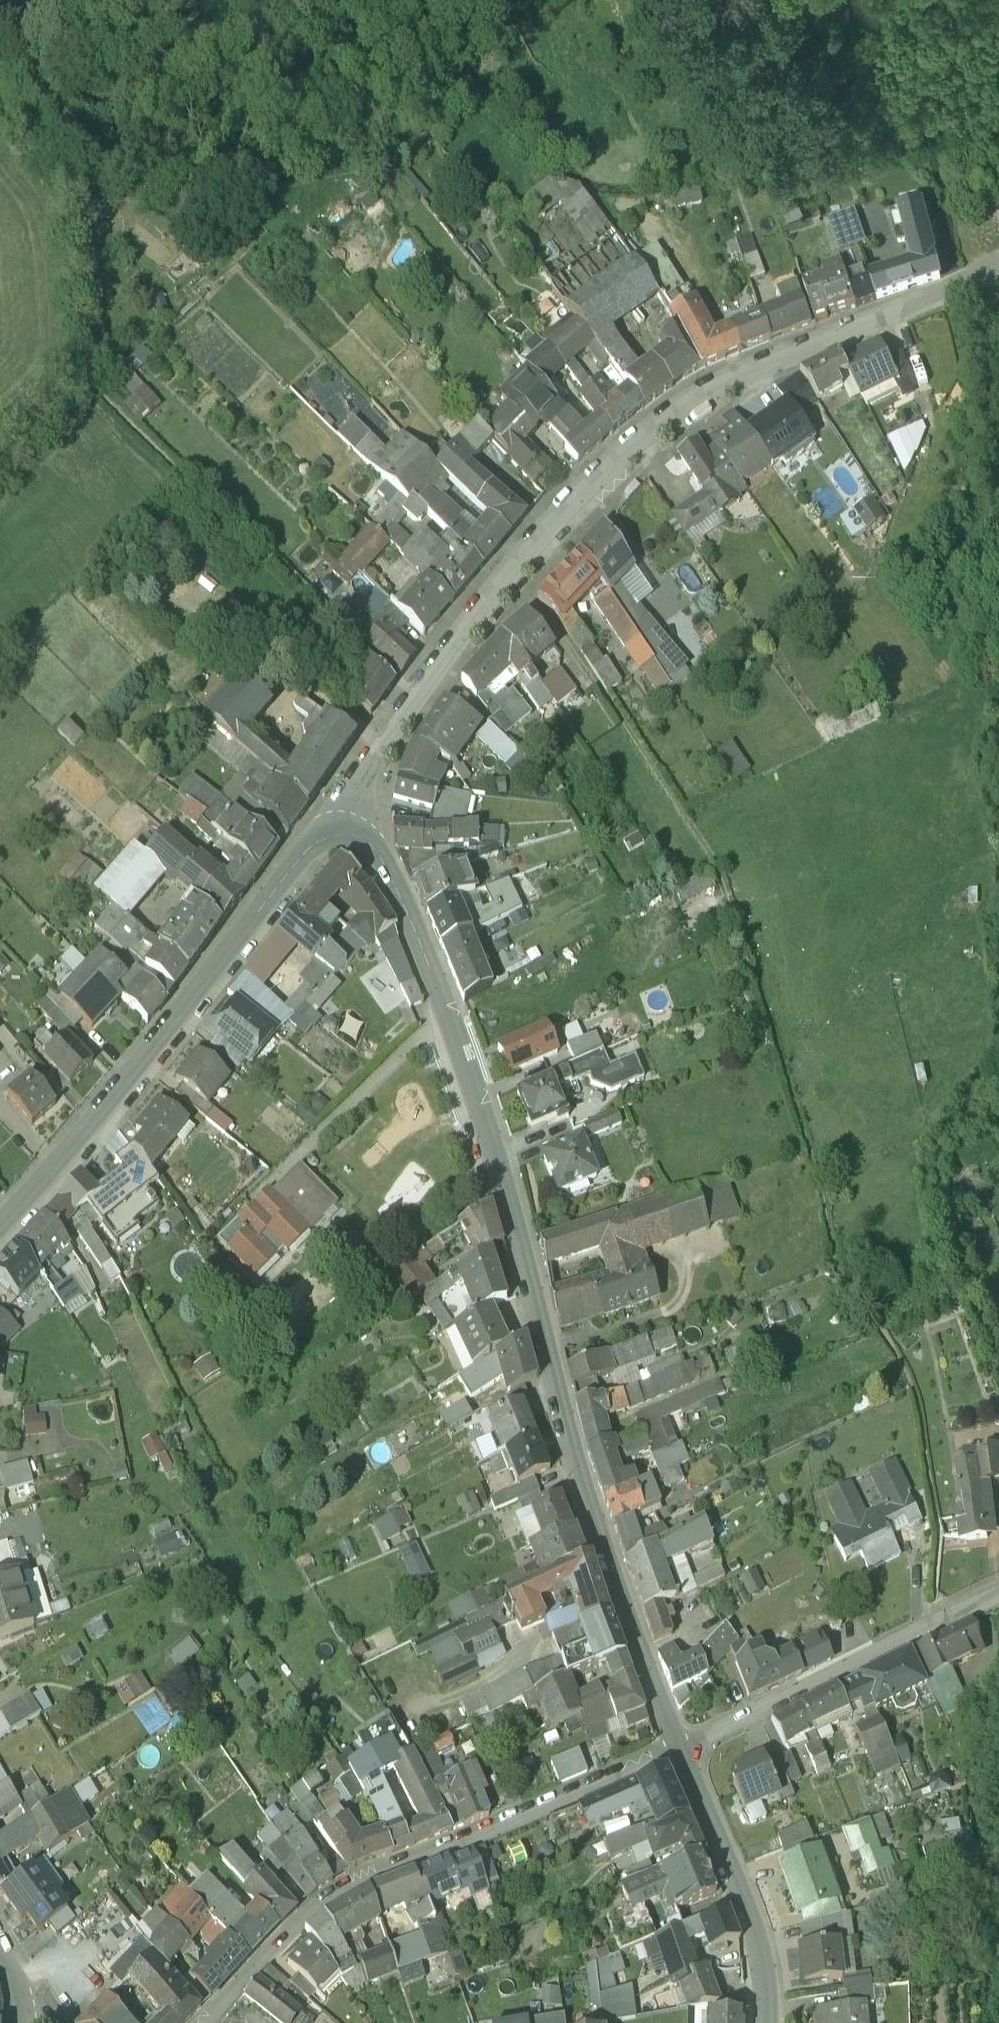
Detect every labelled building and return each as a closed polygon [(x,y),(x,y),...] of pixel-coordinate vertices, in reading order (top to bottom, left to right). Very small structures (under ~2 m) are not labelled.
[(528,200),(542,220),(582,189),(560,174),(528,200)] [(699,191),(670,197),(673,209),(701,203),(699,191)] [(930,206),(928,197),(908,201),(910,210),(922,207),(925,220),(938,219),(938,207),(930,206)] [(789,204),(793,224),(810,220),(806,201),(789,204)] [(925,220),(922,207),(910,210),(905,212),(904,212),(910,235),(910,236),(915,265),(920,286),(940,280),(930,238),(925,220)] [(828,218),(840,256),(861,249),(868,247),(856,209),(828,218)] [(514,241),(566,308),(633,263),(613,235),(575,263),(542,220),(514,241)] [(657,247),(633,263),(650,287),(672,272),(657,247)] [(866,265),(861,249),(840,256),(845,271),(866,265)] [(741,259),(749,282),(766,276),(758,253),(741,259)] [(566,308),(590,338),(603,329),(655,295),(650,287),(633,263),(566,308)] [(817,283),(804,288),(816,322),(828,318),(828,316),(878,299),(870,275),(848,282),(845,271),(843,265),(823,271),(827,283),(818,286),(817,283)] [(866,265),(845,271),(848,282),(870,275),(866,265)] [(901,265),(870,275),(878,299),(920,286),(915,265),(902,270),(901,265)] [(691,303),(672,272),(650,287),(655,295),(668,314),(669,313),(691,303)] [(798,285),(776,293),(781,306),(760,314),(761,319),(769,340),(813,324),(798,285)] [(152,296),(157,312),(168,309),(163,293),(152,296)] [(723,358),(701,318),(691,303),(669,313),(678,327),(679,330),(701,368),(723,358)] [(761,319),(730,331),(739,352),(769,340),(761,319)] [(590,338),(577,324),(548,348),(564,368),(565,368),(573,361),(585,351),(594,344),(590,338)] [(679,330),(678,327),(663,338),(666,342),(670,347),(666,349),(665,351),(685,378),(701,368),(679,330)] [(603,329),(590,338),(594,344),(604,356),(616,347),(603,329)] [(889,361),(880,341),(844,359),(851,375),(862,396),(898,378),(889,361)] [(604,356),(594,344),(585,351),(601,368),(609,362),(604,356)] [(638,371),(618,346),(616,347),(604,356),(609,362),(624,381),(638,371)] [(564,368),(548,348),(525,366),(543,386),(564,368)] [(638,371),(624,381),(631,391),(644,408),(685,378),(665,351),(638,371)] [(841,354),(799,374),(817,403),(845,389),(841,381),(840,381),(851,375),(844,359),(841,354)] [(903,354),(889,361),(898,378),(901,384),(910,379),(903,354)] [(573,361),(565,368),(572,378),(581,372),(573,361)] [(591,386),(581,372),(572,378),(583,392),(591,386)] [(841,381),(845,389),(851,402),(862,396),(851,375),(841,381)] [(583,392),(581,394),(590,407),(607,393),(597,381),(591,386),(583,392)] [(519,412),(518,413),(533,429),(542,420),(550,429),(566,414),(543,387),(519,412)] [(619,400),(611,390),(607,393),(590,407),(598,417),(612,433),(644,408),(631,391),(619,400)] [(916,398),(922,418),(933,415),(927,395),(916,398)] [(460,441),(478,423),(478,424),(479,423),(466,408),(462,403),(439,426),(457,443),(460,441)] [(489,426),(485,430),(493,439),(507,454),(522,440),(523,439),(533,429),(518,413),(519,412),(511,404),(489,426)] [(814,444),(786,405),(747,433),(749,437),(767,462),(771,467),(782,459),(785,464),(814,444)] [(566,414),(550,429),(566,447),(565,448),(578,463),(612,433),(598,417),(584,430),(567,412),(566,414)] [(747,433),(733,414),(723,421),(730,430),(739,443),(748,436),(747,433)] [(489,426),(483,419),(479,423),(485,430),(489,426)] [(385,456),(350,422),(338,434),(373,468),(385,456)] [(478,424),(478,423),(460,441),(477,458),(493,441),(478,424)] [(749,437),(748,436),(739,443),(730,430),(713,442),(717,447),(733,471),(740,482),(760,469),(759,467),(767,462),(749,437)] [(904,431),(888,438),(898,459),(914,451),(904,431)] [(435,466),(404,436),(385,456),(373,468),(387,482),(399,494),(408,502),(412,498),(421,488),(422,489),(432,479),(428,475),(436,467),(435,466)] [(549,468),(523,439),(522,440),(507,454),(534,483),(549,468)] [(526,515),(469,466),(477,458),(460,441),(457,443),(435,466),(436,467),(440,471),(447,477),(477,506),(491,516),(490,517),(510,534),(526,515)] [(703,455),(694,442),(678,453),(703,490),(718,480),(703,455)] [(733,471),(717,447),(703,455),(718,480),(733,471)] [(440,471),(435,477),(441,483),(447,477),(440,471)] [(718,480),(703,490),(719,513),(732,505),(731,503),(734,501),(732,498),(745,489),(740,482),(733,471),(718,480)] [(399,494),(387,482),(378,492),(391,504),(399,494)] [(422,489),(421,488),(412,498),(428,513),(427,514),(435,522),(446,509),(427,494),(422,489)] [(719,513),(703,490),(669,512),(692,546),(726,523),(719,513)] [(391,504),(372,527),(381,535),(402,510),(408,503),(408,502),(399,494),(391,504)] [(428,513),(412,498),(408,503),(402,510),(413,520),(421,520),(427,514),(428,513)] [(870,502),(855,511),(865,528),(881,519),(870,502)] [(510,534),(490,517),(474,536),(447,509),(446,509),(435,522),(463,550),(482,568),(510,534)] [(381,535),(372,527),(357,543),(374,559),(389,543),(381,535)] [(632,567),(605,527),(580,553),(598,579),(607,593),(608,593),(618,582),(632,567)] [(449,556),(422,532),(402,555),(428,578),(433,583),(455,562),(449,556)] [(473,570),(453,552),(449,556),(455,562),(433,583),(452,602),(474,578),(469,575),(473,570)] [(598,579),(580,553),(537,598),(559,619),(568,609),(598,579)] [(634,602),(640,609),(652,596),(632,567),(618,582),(634,602)] [(428,578),(417,591),(412,586),(402,596),(408,601),(398,612),(408,621),(423,636),(452,602),(433,583),(428,578)] [(639,638),(622,615),(621,612),(607,593),(598,579),(568,609),(592,645),(604,662),(639,638)] [(634,602),(618,582),(608,593),(621,612),(634,602)] [(640,609),(634,602),(621,612),(622,615),(639,638),(641,641),(657,628),(649,618),(648,619),(640,609)] [(390,604),(373,622),(371,620),(359,636),(379,655),(393,638),(408,621),(398,612),(390,604)] [(592,645),(568,609),(559,619),(581,652),(592,645)] [(554,647),(527,614),(502,635),(529,668),(529,669),(554,647)] [(685,668),(657,628),(641,641),(654,661),(667,682),(685,668)] [(502,635),(475,663),(461,680),(476,698),(477,697),(487,709),(496,702),(502,710),(516,727),(532,714),(513,690),(508,694),(504,688),(518,678),(523,685),(522,686),(539,712),(553,702),(541,685),(529,669),(529,668),(502,635)] [(414,657),(393,638),(379,655),(400,675),(414,657)] [(604,662),(593,669),(607,692),(654,661),(641,641),(639,638),(604,662)] [(348,647),(339,656),(349,665),(361,651),(352,643),(348,647)] [(394,683),(361,651),(349,665),(358,673),(353,680),(360,686),(351,698),(371,715),(394,683)] [(559,670),(541,685),(553,702),(557,707),(576,691),(559,670)] [(240,676),(204,717),(230,740),(236,745),(249,731),(272,704),(240,676)] [(860,676),(847,684),(860,707),(873,699),(860,676)] [(294,771),(283,786),(307,807),(356,738),(303,700),(296,710),(309,719),(303,728),(305,735),(314,742),(294,771)] [(445,701),(436,712),(414,744),(433,755),(449,763),(474,729),(465,723),(469,717),(445,701)] [(502,710),(487,722),(490,724),(503,737),(516,727),(502,710)] [(230,740),(204,717),(192,731),(218,753),(230,740)] [(64,722),(55,731),(73,748),(82,738),(64,722)] [(503,737),(490,724),(477,737),(506,765),(518,752),(503,737)] [(294,771),(249,731),(236,745),(260,767),(264,770),(283,787),(283,786),(294,771)] [(236,745),(230,740),(218,753),(249,779),(260,767),(236,745)] [(731,741),(714,752),(733,782),(750,770),(731,741)] [(445,774),(428,765),(433,755),(414,744),(398,779),(437,790),(445,774)] [(307,807),(283,786),(283,787),(264,770),(243,794),(276,822),(288,833),(307,807)] [(219,799),(190,777),(178,793),(190,801),(207,814),(216,803),(219,799)] [(398,779),(393,798),(419,806),(433,809),(438,790),(437,790),(398,779)] [(433,809),(429,827),(464,826),(470,797),(438,790),(433,809)] [(231,808),(233,810),(265,836),(276,822),(243,794),(231,808)] [(464,826),(477,825),(478,807),(489,807),(488,796),(470,794),(470,797),(464,826)] [(207,814),(190,801),(180,812),(211,840),(217,834),(202,820),(207,814)] [(265,836),(233,810),(229,815),(216,803),(207,814),(202,820),(217,834),(231,847),(233,849),(258,875),(278,847),(265,836)] [(188,840),(179,828),(176,826),(171,822),(163,831),(165,832),(188,853),(193,857),(197,853),(188,840)] [(424,827),(392,824),(395,850),(405,851),(423,853),(423,852),(431,853),(431,846),(464,846),(464,826),(429,827),(424,827)] [(477,847),(476,861),(497,855),(497,829),(477,828),(477,825),(464,826),(464,846),(477,847)] [(639,831),(622,842),(629,852),(646,841),(639,831)] [(188,853),(165,832),(144,857),(145,857),(165,875),(175,884),(195,859),(193,857),(188,853)] [(474,862),(476,861),(477,847),(464,846),(431,846),(431,853),(423,852),(423,853),(405,851),(406,871),(411,880),(414,880),(439,872),(437,862),(467,854),(468,863),(474,862)] [(107,879),(95,893),(113,908),(126,919),(165,875),(145,857),(144,857),(134,847),(107,879)] [(233,849),(231,847),(222,857),(234,870),(236,872),(251,886),(258,875),(233,849)] [(437,862),(439,872),(441,871),(464,865),(468,863),(467,854),(437,862)] [(474,862),(485,890),(508,881),(497,855),(476,861),(474,862)] [(221,877),(198,856),(195,859),(175,884),(195,901),(198,904),(221,877)] [(369,883),(341,858),(309,896),(324,908),(337,892),(354,908),(368,884),(369,883)] [(107,879),(87,862),(75,876),(95,893),(107,879)] [(439,872),(414,880),(426,913),(456,900),(457,900),(475,893),(464,865),(441,871),(439,872)] [(236,872),(234,870),(226,880),(222,876),(221,877),(198,904),(221,924),(244,896),(251,886),(236,872)] [(706,870),(676,886),(685,904),(716,888),(706,870)] [(480,905),(461,914),(470,934),(522,908),(509,881),(508,881),(485,890),(492,906),(482,910),(480,905)] [(397,925),(368,884),(354,908),(353,909),(360,919),(350,929),(367,946),(374,940),(381,949),(397,937),(394,928),(397,925)] [(324,908),(309,896),(294,913),(311,926),(323,936),(337,920),(324,908)] [(456,900),(426,913),(442,947),(470,934),(461,914),(456,900)] [(198,904),(195,901),(160,947),(188,970),(221,924),(198,904)] [(113,908),(95,929),(109,942),(128,921),(126,919),(113,908)] [(294,913),(279,931),(293,943),(322,966),(334,977),(346,964),(331,949),(327,945),(330,942),(323,936),(311,926),(294,913)] [(143,933),(128,921),(109,942),(124,955),(136,940),(143,933)] [(349,928),(331,949),(346,964),(364,944),(366,947),(367,946),(350,929),(349,928)] [(279,931),(266,946),(280,958),(293,943),(279,931)] [(160,947),(143,933),(136,940),(149,951),(150,949),(155,954),(146,966),(174,989),(188,970),(160,947)] [(492,987),(470,934),(442,947),(463,1001),(492,987)] [(124,955),(109,942),(99,954),(100,955),(113,967),(124,955)] [(266,946),(245,972),(262,987),(270,977),(266,974),(280,958),(266,946)] [(124,955),(113,967),(126,979),(135,970),(136,971),(142,963),(127,951),(124,955)] [(100,955),(60,998),(83,1020),(91,1028),(108,1011),(103,1007),(116,993),(114,992),(126,979),(113,967),(100,955)] [(322,966),(305,985),(316,994),(317,995),(334,977),(322,966)] [(126,979),(114,992),(116,993),(148,1022),(166,1000),(136,971),(135,970),(126,979)] [(276,1032),(293,1016),(284,1008),(262,987),(245,972),(228,994),(230,996),(237,1001),(271,1029),(276,1032)] [(414,978),(400,985),(411,1007),(424,1002),(414,978)] [(305,985),(284,1008),(293,1016),(316,994),(305,985)] [(83,1020),(60,998),(53,1005),(57,1008),(69,1022),(75,1028),(83,1020)] [(271,1029),(237,1001),(212,1032),(218,1037),(246,1060),(271,1029)] [(69,1022),(57,1008),(48,1016),(58,1028),(61,1028),(69,1022)] [(578,1024),(560,1032),(574,1063),(602,1051),(599,1042),(594,1044),(592,1040),(586,1042),(578,1024)] [(546,1028),(498,1049),(509,1074),(557,1053),(546,1028)] [(92,1062),(66,1035),(55,1045),(46,1035),(34,1046),(43,1056),(43,1057),(54,1068),(69,1084),(70,1084),(92,1062)] [(246,1060),(218,1037),(211,1047),(239,1069),(246,1060)] [(562,1100),(556,1088),(570,1082),(571,1083),(575,1082),(588,1076),(591,1084),(611,1092),(644,1078),(635,1056),(609,1066),(603,1051),(602,1051),(574,1063),(549,1074),(551,1077),(517,1092),(531,1126),(556,1115),(558,1121),(568,1116),(562,1100)] [(229,1077),(198,1052),(176,1080),(182,1085),(207,1105),(208,1104),(229,1077)] [(69,1084),(54,1068),(45,1076),(60,1093),(69,1084)] [(30,1075),(6,1096),(31,1125),(55,1104),(30,1075)] [(570,1082),(556,1088),(562,1100),(580,1093),(575,1082),(571,1083),(570,1082)] [(207,1105),(182,1085),(175,1094),(206,1119),(214,1109),(208,1104),(207,1105)] [(187,1123),(159,1101),(136,1130),(144,1136),(133,1149),(150,1170),(175,1139),(187,1123)] [(231,1123),(214,1109),(206,1119),(223,1132),(231,1123)] [(622,1123),(617,1112),(584,1125),(589,1137),(622,1123)] [(194,1130),(187,1123),(175,1139),(182,1145),(194,1130)] [(583,1135),(540,1153),(558,1196),(601,1179),(583,1135)] [(133,1149),(115,1162),(122,1171),(124,1170),(133,1183),(140,1177),(141,1179),(151,1173),(150,1170),(133,1149)] [(337,1202),(300,1164),(270,1193),(267,1190),(217,1238),(255,1277),(284,1249),(287,1252),(337,1202)] [(122,1171),(95,1191),(99,1195),(76,1213),(90,1226),(98,1220),(112,1238),(159,1203),(141,1179),(140,1177),(133,1183),(124,1170),(122,1171)] [(80,1176),(44,1216),(58,1231),(69,1220),(74,1215),(76,1213),(99,1195),(95,1191),(80,1176)] [(726,1179),(708,1184),(722,1225),(740,1219),(726,1179)] [(708,1184),(626,1211),(640,1252),(722,1225),(708,1184)] [(490,1204),(458,1225),(462,1232),(477,1258),(491,1249),(502,1242),(490,1204)] [(640,1252),(626,1211),(599,1220),(606,1243),(603,1245),(612,1274),(624,1308),(655,1298),(640,1252)] [(90,1226),(76,1213),(74,1215),(69,1220),(101,1267),(111,1261),(101,1245),(91,1230),(92,1229),(90,1226)] [(44,1216),(17,1245),(38,1272),(46,1262),(57,1252),(63,1259),(73,1250),(60,1233),(58,1231),(44,1216)] [(599,1220),(539,1240),(545,1263),(603,1245),(606,1243),(599,1220)] [(458,1225),(422,1248),(428,1256),(459,1237),(462,1232),(458,1225)] [(17,1245),(0,1263),(0,1278),(19,1296),(29,1285),(39,1274),(38,1272),(17,1245)] [(422,1248),(385,1272),(405,1304),(420,1295),(432,1287),(420,1268),(431,1261),(428,1256),(422,1248)] [(477,1258),(459,1269),(463,1278),(473,1303),(477,1313),(491,1307),(506,1299),(491,1249),(477,1258)] [(119,1274),(111,1261),(101,1267),(109,1280),(119,1274)] [(63,1285),(46,1262),(38,1272),(39,1274),(43,1279),(44,1278),(51,1289),(54,1293),(64,1307),(83,1294),(72,1277),(63,1285)] [(85,1267),(72,1277),(83,1294),(85,1297),(95,1290),(86,1269),(85,1267)] [(432,1287),(420,1295),(426,1305),(438,1297),(458,1284),(463,1278),(459,1269),(432,1287)] [(44,1278),(43,1279),(39,1274),(29,1285),(39,1294),(44,1289),(48,1293),(51,1289),(44,1278)] [(612,1274),(550,1291),(559,1329),(624,1308),(612,1274)] [(438,1297),(426,1305),(443,1333),(455,1326),(438,1297)] [(473,1303),(466,1306),(470,1317),(477,1313),(473,1303)] [(491,1307),(477,1313),(470,1317),(455,1326),(474,1367),(496,1353),(509,1345),(491,1307)] [(0,1311),(0,1346),(18,1328),(0,1311)] [(669,1328),(646,1337),(653,1355),(676,1346),(674,1338),(669,1328)] [(496,1353),(501,1368),(509,1394),(524,1385),(536,1378),(536,1377),(537,1377),(525,1337),(509,1345),(496,1353)] [(646,1337),(568,1367),(572,1387),(654,1356),(653,1355),(646,1337)] [(198,1364),(208,1379),(225,1369),(216,1353),(198,1364)] [(474,1367),(453,1380),(460,1393),(480,1381),(501,1368),(496,1353),(474,1367)] [(666,1373),(672,1390),(715,1374),(708,1356),(666,1373)] [(453,1380),(428,1395),(447,1429),(473,1415),(460,1393),(453,1380)] [(651,1381),(622,1392),(627,1407),(641,1401),(642,1402),(657,1396),(651,1381)] [(639,1429),(641,1429),(658,1422),(681,1413),(725,1395),(719,1382),(633,1415),(639,1429)] [(509,1394),(506,1396),(511,1407),(523,1403),(523,1404),(531,1401),(524,1385),(509,1394)] [(594,1395),(576,1400),(588,1450),(607,1442),(601,1416),(627,1407),(622,1392),(595,1397),(594,1395)] [(265,1401),(272,1410),(282,1402),(275,1394),(265,1401)] [(511,1407),(488,1417),(502,1453),(505,1452),(536,1436),(523,1404),(523,1403),(511,1407)] [(21,1408),(20,1433),(37,1434),(36,1405),(21,1408)] [(613,1440),(608,1443),(607,1442),(588,1450),(588,1453),(594,1471),(596,1470),(614,1463),(648,1450),(650,1455),(667,1449),(668,1448),(658,1422),(641,1429),(642,1432),(614,1443),(613,1440)] [(310,1435),(320,1449),(333,1440),(323,1426),(310,1435)] [(536,1436),(505,1452),(518,1483),(532,1477),(549,1470),(536,1436)] [(147,1447),(153,1460),(169,1452),(163,1440),(147,1447)] [(998,1460),(998,1448),(980,1451),(982,1462),(998,1460)] [(667,1449),(650,1455),(659,1476),(676,1468),(667,1449)] [(982,1462),(980,1451),(964,1453),(966,1464),(958,1465),(965,1521),(956,1523),(958,1538),(966,1539),(966,1540),(967,1540),(988,1538),(982,1485),(986,1485),(985,1484),(982,1462)] [(982,1462),(985,1484),(998,1482),(998,1460),(982,1462)] [(27,1462),(1,1469),(7,1490),(33,1483),(27,1462)] [(887,1504),(864,1515),(848,1483),(826,1494),(842,1526),(833,1531),(836,1538),(834,1539),(842,1555),(857,1548),(869,1571),(900,1555),(882,1517),(900,1508),(912,1502),(892,1462),(871,1472),(887,1504)] [(614,1463),(596,1470),(594,1471),(605,1499),(624,1490),(614,1463)] [(659,1476),(656,1477),(659,1483),(662,1490),(684,1480),(677,1467),(676,1468),(659,1476)] [(532,1477),(518,1483),(520,1486),(502,1494),(506,1505),(517,1500),(538,1491),(532,1477)] [(656,1477),(650,1480),(652,1486),(659,1483),(656,1477)] [(624,1490),(605,1499),(613,1525),(629,1518),(659,1505),(651,1486),(652,1486),(650,1480),(649,1479),(624,1490)] [(470,1517),(486,1510),(477,1489),(461,1496),(470,1517)] [(538,1491),(517,1500),(523,1513),(531,1510),(530,1508),(543,1503),(538,1491)] [(376,1505),(381,1514),(405,1502),(400,1492),(376,1505)] [(502,1494),(490,1499),(494,1510),(506,1505),(502,1494)] [(543,1503),(530,1508),(531,1510),(543,1540),(573,1528),(560,1496),(543,1503)] [(912,1502),(900,1508),(909,1527),(921,1521),(912,1502)] [(405,1510),(390,1517),(399,1536),(402,1534),(399,1528),(410,1523),(405,1510)] [(528,1547),(531,1546),(531,1545),(543,1540),(531,1510),(523,1513),(516,1516),(528,1547)] [(399,1536),(390,1517),(372,1525),(381,1544),(399,1536)] [(667,1537),(654,1545),(662,1565),(680,1558),(676,1549),(689,1542),(693,1552),(712,1544),(703,1517),(678,1531),(667,1537)] [(629,1518),(613,1525),(626,1561),(641,1552),(636,1538),(629,1518)] [(674,1523),(663,1528),(667,1537),(678,1531),(674,1523)] [(662,1527),(636,1538),(641,1552),(654,1545),(667,1537),(663,1528),(662,1527)] [(543,1540),(531,1545),(531,1546),(544,1578),(571,1564),(585,1558),(573,1528),(543,1540)] [(177,1530),(158,1540),(167,1557),(186,1547),(177,1530)] [(15,1564),(7,1542),(0,1544),(0,1569),(15,1564)] [(407,1570),(412,1582),(430,1575),(416,1544),(399,1551),(407,1570)] [(662,1565),(654,1545),(641,1552),(626,1561),(643,1610),(672,1600),(674,1599),(675,1601),(682,1597),(671,1570),(664,1573),(662,1565)] [(585,1558),(571,1564),(544,1578),(530,1585),(530,1584),(505,1595),(507,1599),(512,1610),(516,1620),(522,1631),(544,1621),(540,1612),(545,1609),(550,1618),(576,1608),(581,1623),(609,1614),(590,1556),(585,1558)] [(0,1569),(0,1580),(10,1577),(10,1578),(28,1572),(25,1561),(0,1569)] [(721,1567),(691,1575),(698,1590),(725,1577),(721,1567)] [(497,1579),(505,1595),(530,1584),(522,1568),(497,1579)] [(760,1569),(746,1578),(757,1596),(771,1588),(760,1569)] [(396,1589),(412,1582),(407,1570),(391,1576),(396,1589)] [(0,1580),(0,1639),(27,1628),(10,1578),(10,1577),(0,1580)] [(487,1586),(452,1602),(460,1620),(495,1604),(487,1586)] [(507,1599),(418,1642),(416,1639),(411,1641),(417,1656),(431,1649),(486,1623),(512,1610),(507,1599)] [(672,1600),(643,1610),(654,1641),(672,1634),(667,1622),(674,1619),(671,1610),(676,1608),(672,1600)] [(512,1610),(486,1623),(490,1632),(494,1630),(516,1620),(512,1610)] [(631,1671),(609,1614),(581,1623),(578,1624),(586,1645),(569,1652),(561,1655),(562,1657),(566,1672),(563,1674),(564,1676),(608,1659),(615,1678),(631,1671)] [(753,1626),(735,1637),(748,1651),(758,1646),(762,1644),(758,1637),(773,1629),(768,1617),(753,1625),(753,1626)] [(789,1620),(778,1626),(782,1634),(787,1632),(788,1637),(795,1634),(789,1620)] [(486,1623),(431,1649),(447,1686),(473,1673),(467,1660),(501,1645),(494,1630),(490,1632),(486,1623)] [(970,1623),(938,1639),(937,1638),(914,1649),(926,1678),(948,1667),(983,1650),(970,1623)] [(578,1624),(562,1630),(569,1652),(586,1645),(578,1624)] [(725,1626),(699,1653),(699,1654),(708,1677),(730,1651),(736,1663),(748,1651),(735,1637),(725,1626)] [(773,1629),(758,1637),(762,1644),(758,1646),(760,1650),(788,1637),(787,1632),(782,1634),(778,1626),(773,1629)] [(562,1630),(552,1634),(560,1657),(562,1657),(561,1655),(569,1652),(562,1630)] [(183,1666),(206,1647),(193,1631),(170,1650),(183,1666)] [(467,1660),(473,1673),(508,1657),(501,1645),(467,1660)] [(776,1667),(767,1672),(763,1663),(764,1658),(760,1650),(758,1646),(748,1651),(736,1663),(744,1681),(750,1699),(800,1675),(790,1654),(790,1653),(773,1661),(776,1667)] [(673,1647),(659,1653),(665,1669),(680,1662),(678,1658),(673,1647)] [(812,1669),(802,1648),(790,1654),(800,1675),(812,1669)] [(910,1651),(859,1675),(860,1677),(837,1687),(848,1709),(859,1703),(864,1712),(874,1707),(876,1710),(891,1703),(895,1712),(902,1714),(915,1708),(917,1701),(912,1692),(926,1686),(910,1651)] [(680,1662),(665,1669),(673,1692),(708,1677),(699,1654),(683,1661),(680,1662)] [(560,1657),(524,1669),(526,1674),(532,1692),(534,1691),(533,1690),(535,1689),(563,1674),(566,1672),(562,1657),(560,1657)] [(926,1678),(923,1679),(926,1686),(927,1687),(942,1716),(967,1703),(948,1667),(926,1678)] [(471,1723),(490,1714),(482,1695),(526,1674),(524,1669),(460,1699),(471,1723)] [(145,1671),(119,1687),(130,1705),(156,1689),(145,1671)] [(644,1708),(631,1671),(615,1678),(620,1692),(608,1697),(616,1718),(623,1716),(627,1727),(648,1719),(644,1708)] [(490,1714),(509,1704),(522,1697),(521,1697),(532,1692),(526,1674),(482,1695),(490,1714)] [(563,1674),(535,1689),(541,1702),(553,1727),(581,1713),(579,1709),(574,1698),(564,1676),(563,1674)] [(599,1686),(574,1698),(579,1709),(579,1708),(604,1698),(599,1686)] [(836,1687),(800,1704),(812,1727),(849,1711),(837,1687),(836,1687)] [(686,1688),(674,1693),(679,1707),(690,1697),(686,1688)] [(532,1692),(521,1697),(522,1697),(527,1709),(541,1702),(535,1689),(533,1690),(534,1691),(532,1692)] [(0,1710),(0,1737),(0,1738),(40,1714),(27,1694),(0,1710)] [(515,1716),(527,1709),(522,1697),(509,1704),(515,1716)] [(579,1708),(588,1729),(597,1726),(604,1723),(616,1718),(608,1697),(604,1698),(579,1708)] [(800,1704),(771,1718),(785,1746),(804,1736),(807,1744),(805,1745),(809,1755),(821,1750),(812,1727),(800,1704)] [(874,1707),(864,1712),(868,1722),(879,1717),(876,1710),(874,1707)] [(604,1723),(608,1735),(627,1727),(623,1716),(616,1718),(604,1723)] [(889,1739),(880,1720),(856,1730),(875,1775),(899,1765),(899,1763),(890,1741),(889,1739)] [(604,1723),(597,1726),(601,1737),(608,1735),(604,1723)] [(592,1741),(601,1737),(597,1726),(588,1729),(592,1741)] [(448,1734),(431,1743),(437,1757),(455,1748),(448,1734)] [(901,1736),(890,1741),(899,1763),(910,1759),(901,1736)] [(398,1737),(383,1746),(394,1767),(413,1755),(412,1753),(402,1737),(399,1739),(398,1737)] [(431,1743),(412,1753),(413,1755),(428,1785),(447,1776),(437,1757),(431,1743)] [(563,1781),(593,1769),(584,1747),(554,1759),(563,1781)] [(829,1768),(821,1750),(809,1755),(817,1773),(829,1768)] [(762,1758),(773,1782),(774,1782),(786,1777),(778,1757),(775,1752),(762,1758)] [(790,1752),(778,1757),(786,1777),(789,1783),(801,1778),(790,1752)] [(369,1754),(349,1765),(353,1771),(360,1784),(378,1774),(378,1776),(380,1775),(369,1754)] [(428,1785),(413,1755),(394,1767),(410,1799),(430,1836),(452,1828),(436,1799),(428,1785)] [(342,1756),(326,1767),(335,1782),(339,1780),(352,1771),(342,1756)] [(762,1758),(734,1770),(739,1781),(733,1783),(745,1810),(778,1795),(775,1787),(776,1786),(774,1782),(773,1782),(762,1758)] [(447,1776),(428,1785),(436,1799),(451,1792),(464,1824),(488,1814),(488,1813),(468,1766),(447,1776)] [(666,1767),(624,1784),(633,1804),(636,1812),(638,1811),(639,1811),(650,1806),(658,1825),(688,1814),(666,1767)] [(8,1782),(0,1768),(0,1787),(8,1782)] [(319,1771),(302,1782),(309,1792),(323,1784),(320,1779),(323,1777),(319,1771)] [(360,1784),(353,1771),(352,1771),(339,1780),(351,1799),(364,1791),(360,1784)] [(786,1777),(774,1782),(776,1786),(775,1787),(778,1795),(782,1804),(795,1798),(789,1783),(786,1777)] [(88,1779),(51,1803),(75,1812),(99,1795),(88,1779)] [(13,1802),(12,1801),(17,1798),(8,1782),(0,1787),(0,1810),(13,1802)] [(945,1782),(934,1785),(937,1794),(948,1790),(945,1782)] [(624,1784),(580,1802),(589,1823),(633,1804),(624,1784)] [(42,1787),(18,1802),(27,1818),(28,1818),(51,1803),(42,1787)] [(517,1791),(504,1797),(508,1805),(521,1799),(517,1791)] [(323,1821),(330,1816),(314,1793),(301,1802),(317,1825),(323,1821)] [(391,1801),(383,1805),(381,1801),(376,1803),(378,1807),(373,1809),(384,1831),(384,1832),(393,1851),(411,1844),(391,1801)] [(51,1803),(28,1818),(38,1836),(48,1853),(77,1832),(84,1828),(75,1812),(51,1803)] [(293,1808),(271,1823),(284,1841),(300,1830),(301,1829),(296,1822),(301,1819),(293,1808)] [(362,1841),(340,1810),(330,1816),(323,1821),(317,1825),(349,1869),(369,1858),(373,1857),(362,1842),(362,1841)] [(658,1825),(645,1827),(633,1831),(638,1843),(649,1839),(654,1853),(656,1854),(682,1843),(688,1857),(699,1853),(705,1850),(689,1815),(688,1815),(688,1814),(658,1825)] [(0,1835),(0,1857),(18,1845),(19,1847),(38,1836),(28,1818),(27,1818),(2,1834),(0,1835)] [(867,1819),(842,1828),(852,1854),(877,1845),(867,1819)] [(777,1835),(783,1850),(813,1839),(806,1822),(777,1835)] [(284,1841),(271,1823),(255,1835),(266,1849),(258,1855),(274,1874),(282,1867),(307,1895),(316,1888),(284,1841)] [(84,1828),(77,1832),(83,1840),(93,1832),(88,1825),(84,1828)] [(332,1877),(300,1830),(284,1841),(316,1888),(332,1877)] [(393,1851),(384,1832),(384,1831),(376,1835),(386,1853),(393,1851)] [(633,1831),(625,1834),(604,1842),(609,1855),(631,1846),(630,1845),(638,1843),(633,1831)] [(929,1838),(930,1868),(979,1866),(978,1836),(929,1838)] [(783,1850),(787,1861),(818,1850),(813,1839),(783,1850)] [(215,1857),(240,1885),(256,1872),(231,1842),(215,1857)] [(787,1861),(780,1864),(798,1914),(804,1912),(836,1900),(818,1850),(787,1861)] [(472,1851),(448,1860),(447,1857),(419,1869),(432,1901),(432,1902),(441,1898),(468,1887),(484,1880),(472,1851)] [(653,1871),(619,1885),(631,1913),(658,1902),(664,1915),(716,1894),(709,1878),(711,1877),(707,1868),(705,1868),(699,1853),(688,1857),(653,1871)] [(62,1885),(42,1858),(17,1876),(0,1888),(22,1917),(27,1913),(38,1928),(48,1921),(67,1907),(55,1891),(62,1885)] [(0,1888),(17,1876),(10,1866),(4,1869),(0,1862),(0,1888)] [(271,1876),(262,1866),(256,1872),(240,1885),(246,1896),(253,1903),(273,1924),(291,1907),(269,1877),(271,1876)] [(419,1869),(370,1887),(376,1907),(393,1900),(395,1905),(403,1902),(407,1910),(416,1925),(421,1923),(424,1932),(438,1927),(429,1902),(432,1901),(419,1869)] [(218,1922),(236,1906),(206,1874),(189,1890),(213,1917),(218,1922)] [(269,1877),(291,1907),(297,1903),(271,1876),(269,1877)] [(484,1880),(468,1887),(472,1896),(488,1889),(484,1880)] [(369,1887),(324,1912),(305,1927),(312,1936),(337,1969),(341,1976),(355,1968),(353,1961),(345,1946),(359,1939),(364,1936),(360,1928),(380,1917),(376,1907),(370,1887),(369,1887)] [(193,1944),(201,1934),(213,1917),(189,1890),(164,1916),(168,1920),(188,1938),(193,1944)] [(438,1927),(447,1951),(456,1974),(476,1967),(466,1941),(458,1944),(441,1898),(432,1902),(432,1901),(429,1902),(438,1927)] [(836,1900),(804,1912),(808,1923),(840,1915),(836,1900)] [(242,1912),(262,1934),(273,1924),(253,1903),(242,1912)] [(242,1912),(236,1906),(218,1922),(225,1930),(252,1954),(262,1934),(242,1912)] [(67,1907),(48,1921),(57,1933),(75,1918),(67,1907)] [(729,1908),(701,1919),(701,1918),(681,1926),(686,1939),(694,1936),(695,1938),(705,1934),(710,1946),(709,1947),(712,1953),(727,1948),(726,1942),(740,1937),(729,1908)] [(168,1920),(155,1910),(140,1925),(136,1929),(143,1939),(147,1943),(146,1944),(153,1950),(167,1962),(183,1944),(188,1938),(168,1920)] [(644,1912),(635,1916),(640,1930),(645,1941),(659,1935),(653,1920),(649,1910),(644,1912)] [(803,1947),(837,1942),(837,1943),(850,1942),(845,1914),(840,1915),(808,1923),(800,1925),(803,1947)] [(140,1925),(132,1916),(128,1919),(136,1929),(140,1925)] [(218,1922),(213,1917),(201,1934),(212,1944),(225,1930),(218,1922)] [(645,1941),(644,1941),(650,1958),(651,1958),(655,1971),(666,1968),(670,1979),(697,1970),(697,1969),(686,1939),(681,1926),(659,1935),(645,1941)] [(401,1941),(390,1945),(390,1947),(398,1969),(447,1951),(438,1927),(424,1932),(422,1933),(401,1941)] [(212,1944),(204,1953),(207,1956),(230,1978),(252,1954),(225,1930),(212,1944)] [(640,1930),(633,1933),(638,1944),(644,1941),(645,1941),(640,1930)] [(398,1933),(387,1937),(390,1945),(401,1941),(398,1933)] [(312,1936),(288,1960),(298,1971),(316,1989),(337,1969),(312,1936)] [(387,1937),(382,1939),(385,1949),(390,1947),(390,1945),(387,1937)] [(193,1944),(188,1938),(183,1944),(188,1950),(193,1944)] [(143,1939),(112,1967),(122,1978),(129,1972),(153,1950),(146,1944),(147,1943),(143,1939)] [(359,1939),(345,1946),(353,1961),(360,1958),(367,1955),(359,1939)] [(803,1947),(799,1948),(804,1985),(841,1980),(841,1976),(837,1943),(837,1942),(803,1947)] [(837,1943),(841,1976),(855,1974),(850,1942),(837,1943)] [(367,1955),(360,1958),(368,1980),(398,1969),(390,1947),(385,1949),(367,1955)] [(153,1950),(129,1972),(146,1989),(171,1966),(167,1962),(153,1950)] [(230,1978),(207,1956),(190,1973),(213,1996),(230,1978)] [(607,1956),(597,1960),(601,1992),(616,1988),(607,1956)] [(360,1958),(353,1961),(355,1968),(341,1976),(350,1987),(361,1983),(361,1985),(363,1985),(362,1983),(368,1980),(360,1958)] [(620,1958),(610,1962),(613,1973),(624,1969),(620,1958)] [(597,1960),(587,1963),(592,2007),(595,2007),(596,2011),(603,2010),(602,2005),(601,1992),(597,1960)] [(157,2022),(179,2022),(201,2002),(171,1966),(146,1989),(164,2011),(155,2020),(157,2022)] [(706,1966),(697,1969),(697,1970),(670,1979),(674,1990),(653,1994),(660,2011),(687,2007),(699,2005),(719,2001),(706,1966)] [(316,1989),(298,1971),(289,1979),(309,1996),(316,1989)] [(846,1991),(872,1988),(870,1972),(855,1974),(841,1976),(841,1980),(843,1992),(846,1991)] [(257,1974),(244,1990),(285,2022),(287,2022),(299,2008),(257,1974)] [(616,1988),(601,1992),(602,2005),(633,1996),(632,1983),(616,1988)] [(548,2007),(565,2005),(562,1984),(545,1986),(548,2007)] [(865,2004),(865,2005),(873,2005),(872,1988),(846,1991),(847,2006),(865,2004)] [(107,1993),(76,2022),(135,2022),(107,1993)] [(633,1996),(602,2005),(603,2010),(604,2021),(636,2016),(633,1996)] [(812,2009),(814,2022),(867,2022),(865,2005),(865,2004),(847,2006),(812,2009)] [(287,2022),(305,2022),(310,2016),(299,2008),(287,2022)] [(687,2011),(687,2022),(698,2022),(699,2011),(687,2011)] [(708,2011),(707,2022),(744,2022),(744,2012),(708,2011)] [(527,2019),(528,2022),(565,2022),(564,2014),(527,2019)]
